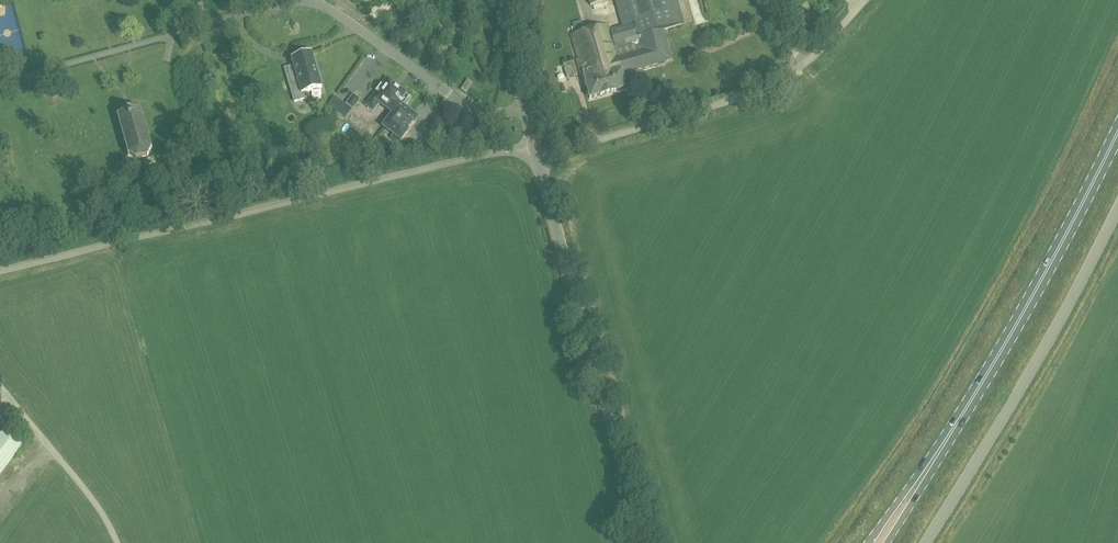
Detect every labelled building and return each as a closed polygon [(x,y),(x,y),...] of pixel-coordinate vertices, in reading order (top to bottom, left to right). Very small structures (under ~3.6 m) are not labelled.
[(626,25),(610,30),(608,25),(570,36),(577,60),(575,60),(580,76),(583,75),(590,99),(627,89),(623,75),(673,61),(664,31),(682,26),(675,0),(619,0),(626,25)] [(292,92),(295,102),(305,99),(304,94),(322,88),(312,54),(292,60),(294,66),(286,68),(292,92)] [(563,64),(567,78),(578,75),(574,61),(563,64)] [(461,90),(466,94),(473,84),(468,80),(461,90)] [(392,138),(398,143),(417,119),(404,109),(411,100),(387,81),(367,105),(373,110),(379,102),(393,114),(383,127),(394,135),(392,138)] [(328,105),(346,118),(352,109),(353,110),(361,100),(354,94),(345,104),(335,96),(328,105)] [(135,159),(149,155),(151,150),(152,150),(140,111),(134,113),(132,108),(124,111),(125,115),(118,117),(130,156),(131,156),(135,159)] [(441,120),(434,115),(428,123),(435,128),(441,120)] [(142,160),(144,167),(155,163),(153,156),(142,160)] [(23,444),(5,429),(0,436),(0,474),(23,444)]
